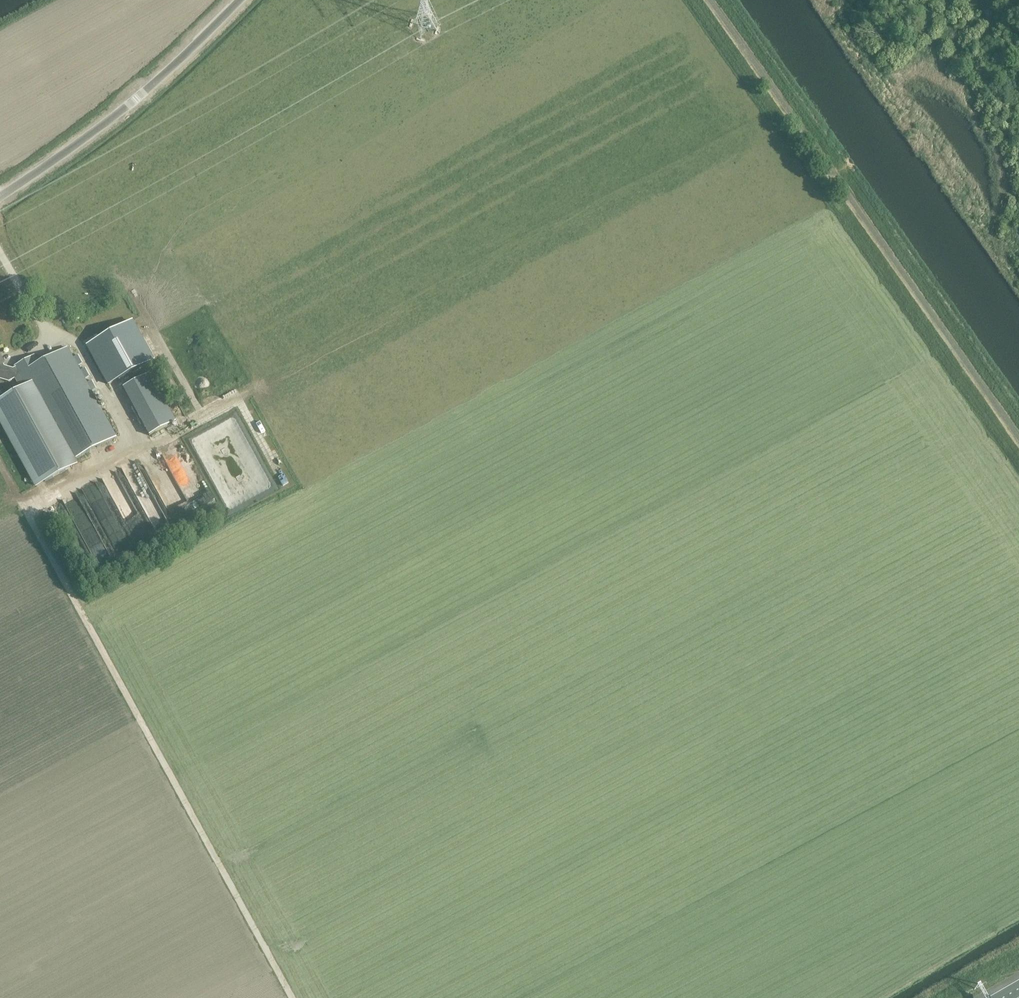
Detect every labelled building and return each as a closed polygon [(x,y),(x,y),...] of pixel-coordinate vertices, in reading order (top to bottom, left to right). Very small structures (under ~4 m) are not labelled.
[(131,321),(87,345),(109,385),(153,360),(131,321)] [(15,379),(21,389),(0,401),(0,419),(36,486),(70,467),(68,463),(116,437),(67,348),(66,348),(39,363),(34,356),(35,355),(34,355),(15,366),(14,366),(15,367),(13,368),(4,366),(3,364),(4,363),(4,362),(3,362),(0,356),(0,379),(9,382),(15,379)] [(149,373),(123,388),(149,436),(176,421),(149,373)]
